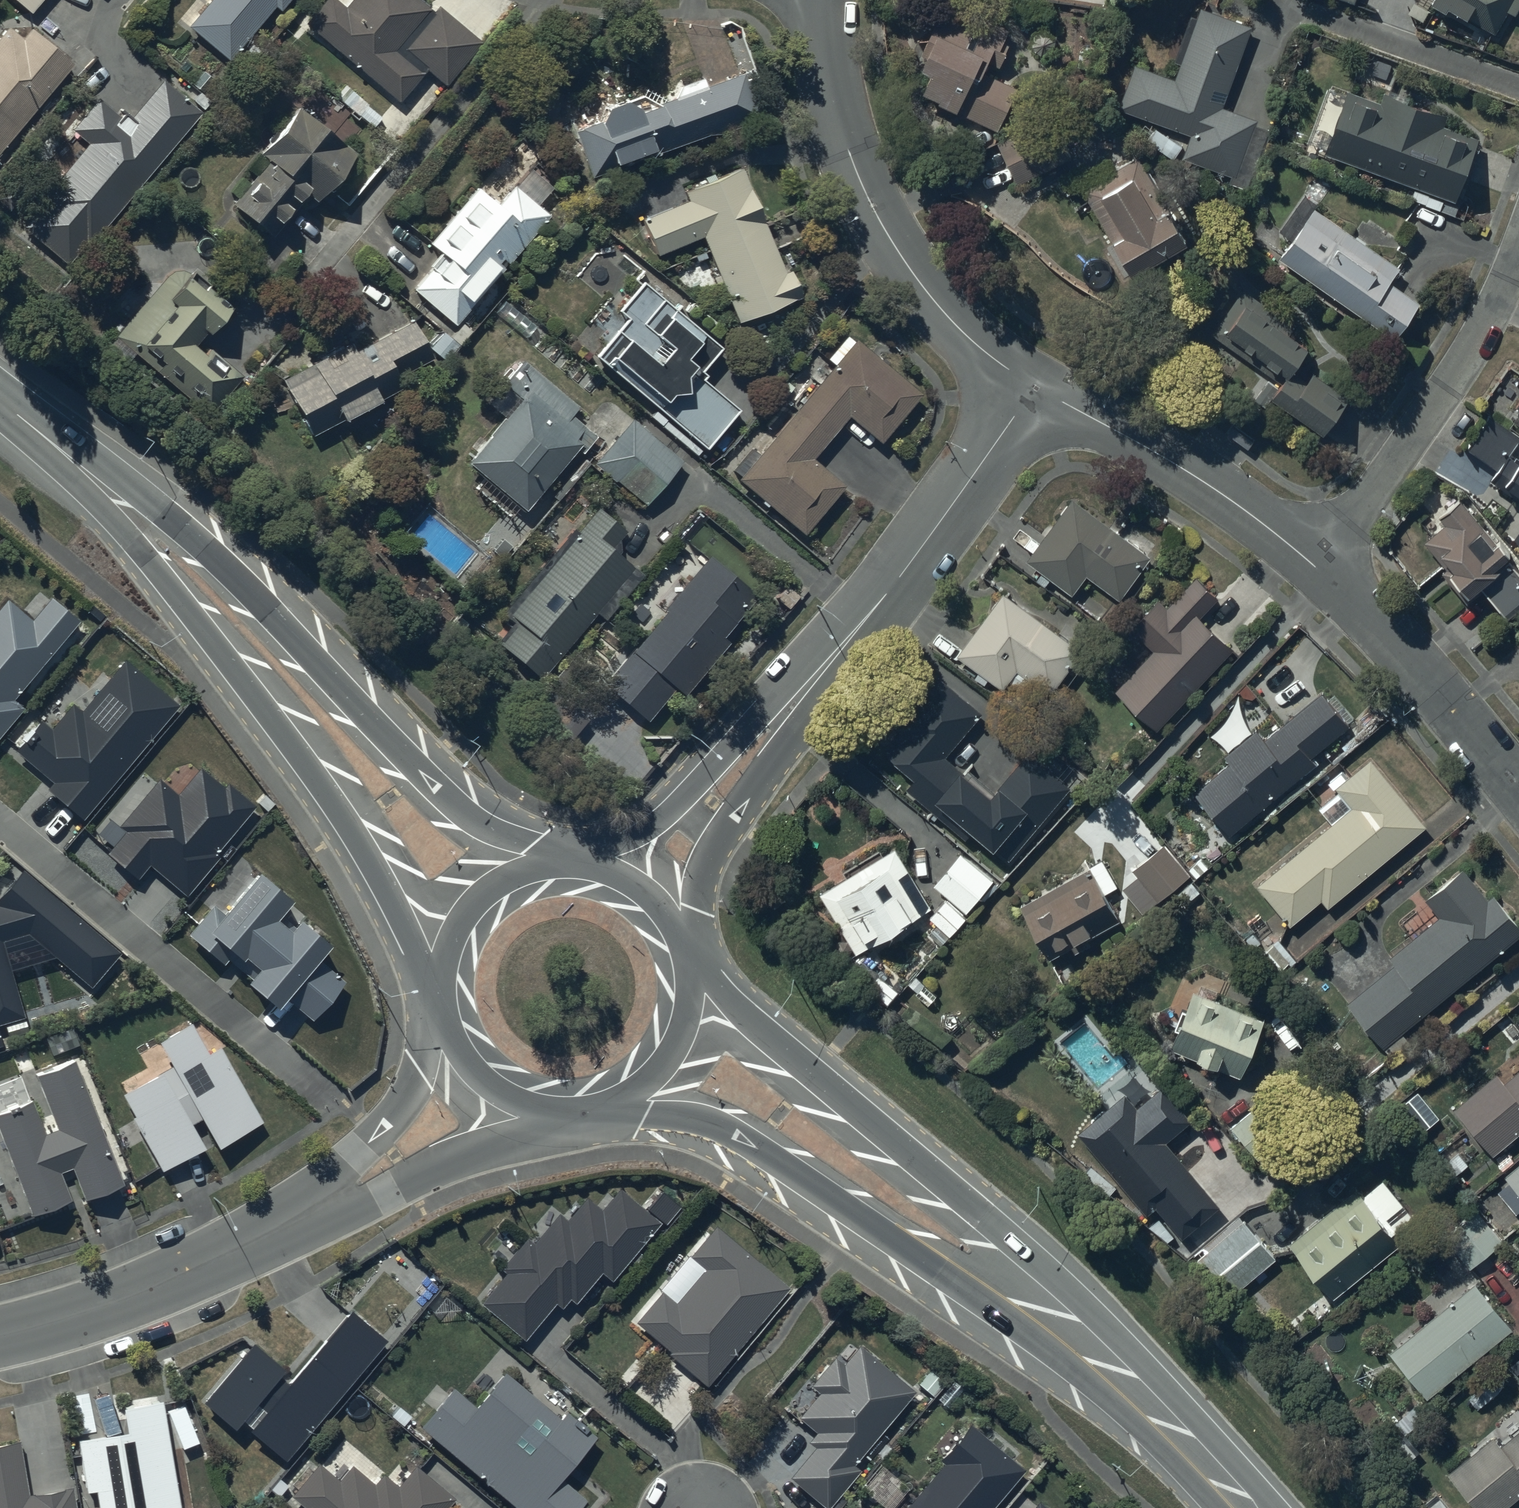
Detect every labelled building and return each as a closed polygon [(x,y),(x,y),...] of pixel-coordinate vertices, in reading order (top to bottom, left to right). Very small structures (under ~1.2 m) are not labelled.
[(31,11),(40,0),(18,0),(31,11)] [(188,22),(230,57),(274,3),(280,8),(286,0),(207,0),(188,22)] [(481,40),(440,3),(434,10),(422,0),(349,0),(345,5),(340,0),(324,0),(306,20),(397,100),(427,65),(445,81),(481,40)] [(1418,1),(1415,0),(1409,10),(1425,19),(1429,13),(1426,11),(1432,0),(1418,0),(1418,1)] [(1451,3),(1471,14),(1469,17),(1496,32),(1509,9),(1516,13),(1518,8),(1518,0),(1439,0),(1449,6),(1451,3)] [(1176,75),(1136,60),(1119,105),(1191,132),(1183,153),(1236,173),(1257,118),(1221,105),(1252,25),(1197,4),(1175,60),(1181,62),(1176,75)] [(978,26),(942,9),(923,49),(929,52),(924,62),(934,67),(923,90),(999,126),(1018,86),(985,70),(991,57),(1001,62),(1010,44),(1004,41),(1010,28),(983,15),(978,26)] [(75,62),(32,25),(22,37),(9,25),(0,35),(0,149),(75,62)] [(600,116),(574,125),(592,174),(759,113),(743,70),(658,101),(641,91),(627,97),(622,95),(605,103),(599,114),(600,116)] [(43,202),(26,223),(70,260),(87,241),(89,242),(202,109),(165,78),(132,116),(126,111),(121,117),(98,98),(74,127),(90,140),(40,200),(43,202)] [(1349,88),(1325,151),(1416,184),(1411,198),(1459,215),(1464,204),(1455,201),(1480,134),(1446,121),(1449,111),(1386,88),(1381,100),(1349,88)] [(264,162),(232,200),(272,233),(308,191),(315,197),(354,151),(301,107),(263,151),(272,158),(266,165),(264,162)] [(999,140),(1018,180),(1074,154),(1054,113),(999,140)] [(1140,152),(1084,185),(1134,270),(1190,237),(1140,152)] [(785,270),(740,165),(685,189),(688,197),(643,217),(659,251),(701,233),(719,273),(713,275),(724,300),(729,298),(739,321),(801,293),(790,267),(785,270)] [(431,264),(413,285),(455,322),(549,213),(515,183),(499,201),(478,183),(430,240),(440,249),(429,262),(431,264)] [(1316,204),(1280,256),(1395,335),(1420,300),(1390,279),(1401,264),(1316,204)] [(167,274),(115,332),(207,413),(241,373),(211,347),(206,352),(193,342),(206,327),(208,329),(230,304),(206,283),(208,281),(193,268),(189,272),(188,271),(187,270),(186,270),(185,269),(184,269),(183,269),(183,268),(182,268),(181,268),(180,268),(179,268),(178,268),(177,268),(176,268),(175,268),(175,269),(174,269),(173,269),(172,269),(171,270),(170,271),(169,271),(169,272),(168,272),(168,273),(167,274)] [(721,344),(643,279),(619,307),(628,315),(596,352),(706,445),(738,407),(701,376),(705,372),(701,368),(721,344)] [(1245,286),(1212,332),(1281,380),(1278,384),(1268,377),(1254,397),(1266,405),(1273,395),(1324,431),(1350,394),(1314,368),(1308,377),(1293,366),(1310,343),(1300,336),(1301,335),(1291,328),(1296,322),(1245,286)] [(351,340),(282,376),(313,432),(400,384),(395,375),(432,355),(411,316),(354,348),(351,340)] [(834,362),(738,475),(803,530),(844,482),(813,456),(849,413),(881,439),(921,391),(856,336),(854,340),(847,334),(828,356),(834,362)] [(505,415),(467,458),(523,505),(577,444),(582,448),(595,433),(571,411),(577,404),(529,361),(507,386),(509,388),(494,405),(505,415)] [(1469,446),(1499,467),(1491,477),(1518,497),(1518,459),(1510,452),(1518,439),(1518,434),(1491,414),(1469,446)] [(631,416),(595,460),(645,501),(681,458),(631,416)] [(1153,553),(1073,495),(1027,558),(1074,592),(1088,573),(1121,597),(1153,553)] [(1425,538),(1439,555),(1445,550),(1456,564),(1452,567),(1471,591),(1482,582),(1509,617),(1518,609),(1518,568),(1507,554),(1514,548),(1503,534),(1497,539),(1461,495),(1439,512),(1446,521),(1425,538)] [(575,525),(504,609),(517,620),(502,638),(542,672),(632,564),(609,544),(623,527),(598,506),(579,529),(575,525)] [(634,648),(605,681),(647,718),(675,686),(683,693),(729,641),(722,635),(758,595),(709,551),(698,564),(689,556),(684,561),(674,552),(639,591),(642,594),(629,608),(643,621),(626,640),(634,648)] [(1201,613),(1219,594),(1197,574),(1169,604),(1161,596),(1132,626),(1155,648),(1117,689),(1157,727),(1235,645),(1201,613)] [(1084,646),(1004,589),(958,654),(1005,688),(1011,679),(1033,695),(1040,684),(1051,692),(1084,646)] [(23,706),(11,696),(79,618),(52,594),(31,617),(8,597),(0,606),(0,732),(23,706)] [(171,702),(121,660),(79,709),(68,700),(47,724),(37,715),(10,747),(49,779),(44,785),(77,813),(171,702)] [(948,753),(983,710),(941,675),(898,726),(903,730),(888,749),(920,775),(910,786),(934,806),(966,768),(948,753)] [(1196,787),(1232,831),(1317,762),(1312,756),(1351,725),(1323,689),(1266,736),(1258,726),(1225,753),(1230,759),(1196,787)] [(1332,820),(1257,882),(1291,923),(1322,897),(1329,906),(1429,824),(1372,756),(1336,785),(1340,789),(1320,806),(1332,820)] [(154,773),(114,822),(121,828),(104,849),(135,874),(146,861),(183,891),(214,853),(211,850),(252,801),(224,778),(221,782),(196,761),(173,789),(154,773)] [(1190,873),(1164,842),(1134,867),(1140,875),(1125,887),(1144,910),(1190,873)] [(857,950),(931,905),(896,847),(822,891),(857,950)] [(993,878),(961,852),(936,882),(968,909),(993,878)] [(1103,857),(1022,904),(1051,956),(1122,916),(1107,891),(1118,884),(1103,857)] [(24,1013),(2,939),(28,932),(90,985),(121,949),(23,866),(0,894),(0,1020),(24,1013)] [(246,972),(243,975),(275,1001),(282,993),(312,1017),(345,977),(314,953),(326,938),(297,915),(289,925),(274,913),(290,894),(255,866),(220,910),(211,903),(187,932),(222,961),(226,956),(246,972)] [(1347,1000),(1394,1055),(1412,1040),(1404,1030),(1518,933),(1518,923),(1493,892),(1487,897),(1462,867),(1426,898),(1440,914),(1390,956),(1394,961),(1347,1000)] [(1182,1023),(1173,1045),(1199,1055),(1197,1060),(1215,1067),(1217,1062),(1243,1072),(1266,1016),(1216,996),(1219,988),(1200,980),(1197,988),(1195,987),(1188,1005),(1183,1003),(1176,1021),(1182,1023)] [(207,1051),(190,1020),(157,1037),(171,1063),(120,1090),(133,1114),(131,1115),(160,1167),(202,1144),(190,1122),(201,1116),(217,1144),(262,1119),(220,1044),(207,1051)] [(1452,1105),(1492,1154),(1518,1132),(1518,1058),(1515,1053),(1452,1105)] [(31,1098),(0,1109),(0,1132),(30,1212),(71,1197),(59,1167),(71,1163),(84,1196),(121,1182),(74,1058),(36,1072),(57,1126),(44,1131),(31,1098)] [(1193,1116),(1165,1083),(1139,1105),(1126,1090),(1078,1130),(1148,1212),(1155,1206),(1180,1235),(1219,1202),(1166,1139),(1193,1116)] [(1212,1116),(1196,1129),(1219,1157),(1235,1143),(1212,1116)] [(1504,1173),(1509,1179),(1497,1189),(1516,1212),(1518,1210),(1518,1160),(1504,1173)] [(1357,1186),(1289,1240),(1335,1296),(1403,1241),(1395,1230),(1414,1215),(1383,1176),(1362,1193),(1357,1186)] [(533,1242),(526,1236),(501,1265),(506,1269),(480,1300),(524,1337),(555,1301),(559,1304),(568,1294),(574,1299),(600,1268),(610,1276),(658,1219),(620,1187),(602,1208),(586,1194),(567,1217),(559,1211),(533,1242)] [(659,1187),(645,1204),(664,1220),(678,1203),(659,1187)] [(1444,1235),(1471,1266),(1504,1238),(1477,1207),(1444,1235)] [(1228,1230),(1198,1256),(1231,1295),(1276,1255),(1240,1213),(1225,1227),(1228,1230)] [(675,1300),(660,1289),(635,1319),(669,1347),(667,1350),(705,1382),(787,1284),(715,1224),(689,1254),(704,1266),(675,1300)] [(1513,1325),(1476,1281),(1427,1322),(1423,1316),(1392,1342),(1396,1346),(1391,1349),(1429,1395),(1513,1325)] [(252,1340),(202,1399),(232,1425),(239,1417),(248,1426),(285,1456),(384,1337),(348,1307),(287,1381),(277,1373),(283,1366),(252,1340)] [(911,1387),(858,1346),(844,1364),(832,1355),(807,1386),(814,1391),(795,1416),(814,1430),(806,1440),(814,1446),(790,1476),(826,1504),(855,1467),(851,1463),(911,1387)] [(419,1424),(518,1507),(576,1507),(584,1498),(558,1475),(594,1433),(565,1408),(559,1415),(504,1368),(474,1403),(452,1385),(419,1424)] [(159,1397),(117,1404),(121,1428),(73,1436),(83,1489),(93,1487),(97,1507),(157,1507),(178,1504),(159,1397)] [(1500,1442),(1492,1433),(1447,1470),(1478,1507),(1502,1507),(1518,1494),(1518,1421),(1518,1420),(1517,1420),(1516,1419),(1515,1419),(1514,1419),(1513,1419),(1512,1419),(1511,1419),(1510,1419),(1509,1419),(1508,1420),(1507,1421),(1506,1422),(1505,1423),(1505,1424),(1505,1425),(1504,1426),(1504,1427),(1504,1428),(1505,1429),(1505,1430),(1505,1431),(1506,1432),(1506,1433),(1507,1433),(1508,1434),(1509,1435),(1500,1442)] [(969,1429),(943,1460),(947,1463),(917,1499),(928,1507),(982,1507),(1016,1467),(969,1429)] [(0,1443),(0,1507),(75,1507),(71,1485),(28,1492),(18,1440),(0,1443)] [(291,1493),(308,1507),(444,1507),(452,1497),(414,1464),(397,1483),(383,1471),(373,1482),(352,1463),(339,1478),(320,1461),(291,1493)] [(1039,1498),(1031,1507),(1051,1507),(1039,1498)]
